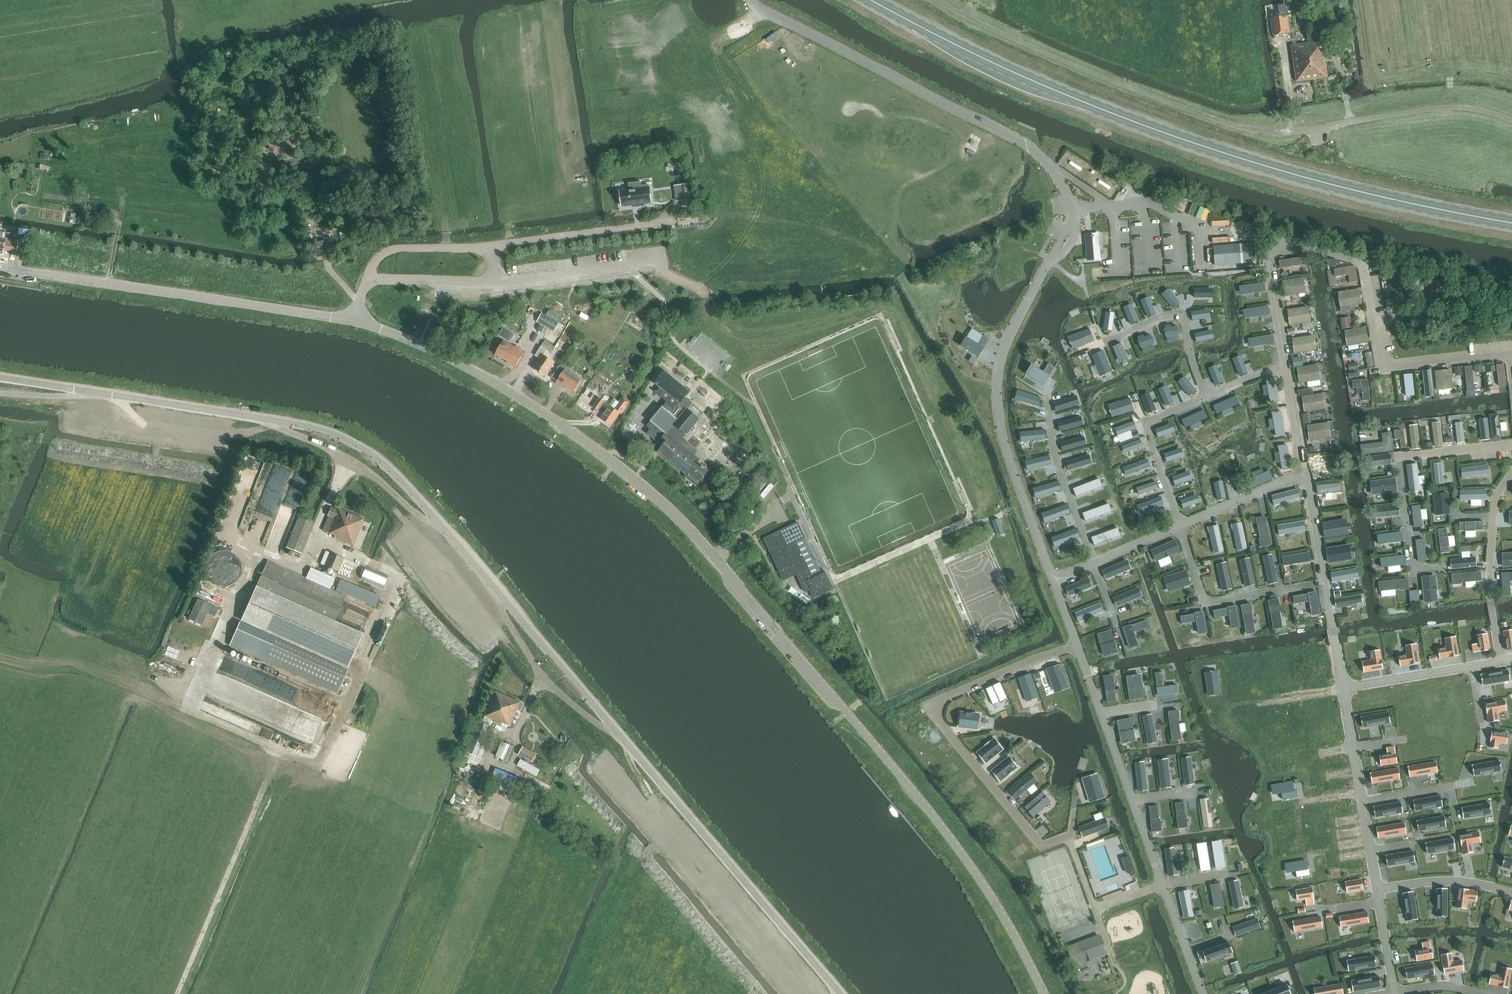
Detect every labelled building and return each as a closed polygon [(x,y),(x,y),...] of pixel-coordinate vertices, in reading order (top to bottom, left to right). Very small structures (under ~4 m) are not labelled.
[(1274,18),(1271,18),(1273,36),(1290,34),(1286,4),(1278,5),(1279,17),(1274,18)] [(1333,27),(1320,29),(1322,41),(1334,39),(1333,27)] [(1313,43),(1307,44),(1312,79),(1327,77),(1323,43),(1313,44),(1313,43)] [(1307,44),(1291,46),(1296,81),(1312,79),(1307,44)] [(668,166),(681,164),(680,158),(667,160),(668,166)] [(629,190),(620,191),(622,207),(633,205),(633,207),(644,205),(644,202),(651,201),(649,184),(641,185),(641,181),(628,183),(629,190)] [(682,185),(683,200),(690,200),(689,184),(682,185)] [(96,214),(97,211),(98,209),(88,206),(87,211),(96,214)] [(1249,221),(1232,222),(1233,242),(1239,241),(1238,234),(1250,233),(1249,221)] [(1091,237),(1086,238),(1088,260),(1100,259),(1098,235),(1091,235),(1091,237)] [(0,238),(0,254),(3,254),(3,250),(16,252),(18,240),(0,238)] [(317,260),(324,260),(323,242),(311,243),(311,251),(316,250),(317,260)] [(1251,243),(1213,246),(1215,265),(1253,261),(1251,243)] [(1301,265),(1299,258),(1279,261),(1280,268),(1301,265)] [(1330,259),(1328,265),(1336,267),(1338,261),(1330,259)] [(1334,270),(1335,277),(1349,275),(1350,283),(1358,282),(1355,266),(1334,270)] [(1284,297),(1305,294),(1303,278),(1282,282),(1284,297)] [(1244,286),(1245,294),(1265,290),(1264,282),(1244,286)] [(1195,289),(1195,298),(1201,298),(1201,296),(1209,296),(1209,290),(1201,290),(1201,289),(1195,289)] [(1338,293),(1341,308),(1361,305),(1359,290),(1338,293)] [(1169,304),(1173,308),(1180,303),(1175,298),(1170,293),(1165,297),(1170,303),(1169,304)] [(1145,311),(1148,317),(1156,314),(1153,308),(1152,308),(1149,301),(1143,304),(1146,311),(1145,311)] [(1268,306),(1248,309),(1249,317),(1269,314),(1268,306)] [(1290,326),(1311,323),(1308,307),(1288,310),(1290,326)] [(1128,318),(1131,324),(1138,321),(1136,315),(1135,315),(1132,308),(1126,311),(1129,318),(1128,318)] [(546,314),(542,312),(537,322),(555,331),(563,316),(550,309),(546,314)] [(1191,312),(1193,320),(1199,319),(1199,318),(1206,317),(1205,311),(1198,312),(1197,311),(1191,312)] [(1104,330),(1112,331),(1113,324),(1112,324),(1113,317),(1107,316),(1106,324),(1104,324),(1104,330)] [(1350,319),(1341,320),(1343,329),(1351,327),(1350,319)] [(489,337),(493,327),(486,324),(482,334),(489,337)] [(1174,335),(1174,336),(1178,335),(1179,334),(1178,326),(1171,328),(1171,325),(1165,326),(1165,329),(1164,329),(1166,337),(1174,335)] [(500,339),(505,330),(500,327),(495,336),(500,339)] [(1344,331),(1347,347),(1368,343),(1365,328),(1344,331)] [(1089,329),(1069,337),(1071,342),(1070,342),(1071,345),(1072,344),(1074,349),(1094,340),(1089,329)] [(1201,332),(1195,334),(1196,342),(1203,341),(1203,340),(1210,338),(1209,332),(1201,334),(1201,332)] [(1138,340),(1141,348),(1149,345),(1153,344),(1152,343),(1153,343),(1150,335),(1144,338),(1143,335),(1138,338),(1139,340),(1138,340)] [(1254,346),(1274,343),(1273,335),(1253,338),(1254,346)] [(979,357),(990,339),(984,336),(978,345),(967,338),(961,346),(979,357)] [(1294,355),(1315,351),(1312,336),(1292,339),(1294,355)] [(546,377),(555,362),(544,355),(547,350),(552,353),(556,347),(545,340),(535,355),(540,358),(534,369),(546,377)] [(504,341),(496,354),(508,361),(507,362),(516,367),(525,351),(517,346),(516,347),(504,341)] [(1121,343),(1113,347),(1116,353),(1117,353),(1120,359),(1125,357),(1122,350),(1124,349),(1121,343)] [(1103,351),(1092,356),(1100,376),(1105,374),(1105,375),(1108,374),(1107,373),(1112,371),(1103,351)] [(1371,352),(1365,353),(1368,367),(1374,366),(1371,352)] [(1300,357),(1292,359),(1294,367),(1301,366),(1300,357)] [(1237,370),(1240,376),(1247,372),(1245,366),(1244,367),(1241,360),(1235,362),(1238,369),(1237,370)] [(1032,366),(1026,374),(1043,385),(1055,368),(1048,364),(1043,373),(1032,366)] [(1300,382),(1320,379),(1318,364),(1298,367),(1300,382)] [(1506,385),(1504,364),(1496,365),(1499,385),(1506,385)] [(552,378),(557,381),(556,383),(562,387),(563,385),(575,392),(583,380),(560,365),(552,378)] [(1464,367),(1467,391),(1475,391),(1472,367),(1464,367)] [(1213,379),(1215,385),(1223,382),(1221,376),(1220,376),(1217,369),(1211,372),(1214,379),(1213,379)] [(586,375),(593,379),(596,374),(589,370),(586,375)] [(1452,388),(1450,370),(1435,372),(1437,390),(1452,388)] [(668,402),(647,426),(651,429),(648,433),(663,446),(659,451),(688,475),(700,460),(694,455),(698,451),(683,438),(686,434),(687,435),(700,419),(688,410),(693,403),(685,397),(690,392),(665,371),(655,383),(661,388),(658,392),(656,391),(656,392),(668,402)] [(1434,395),(1431,371),(1423,372),(1425,392),(1425,393),(1425,396),(1426,397),(1429,397),(1430,396),(1434,395)] [(607,381),(597,374),(593,380),(603,387),(607,381)] [(1412,374),(1404,375),(1406,396),(1414,395),(1412,374)] [(1395,397),(1393,376),(1385,377),(1387,398),(1395,397)] [(1275,378),(1267,379),(1268,385),(1269,396),(1271,403),(1279,401),(1275,378)] [(1363,400),(1370,399),(1368,379),(1352,381),(1353,388),(1361,387),(1363,400)] [(1185,391),(1189,396),(1196,391),(1192,385),(1191,386),(1186,380),(1181,384),(1186,390),(1185,391)] [(1163,400),(1166,406),(1174,402),(1171,396),(1170,397),(1167,390),(1161,392),(1164,399),(1163,400)] [(1016,394),(1015,399),(1020,401),(1020,400),(1039,406),(1042,398),(1019,391),(1017,394),(1016,394)] [(1305,411),(1325,407),(1323,392),(1303,396),(1305,411)] [(1076,396),(1054,403),(1056,412),(1079,404),(1076,396)] [(1235,396),(1213,406),(1217,414),(1222,411),(1232,407),(1239,404),(1235,396)] [(606,410),(601,418),(611,426),(620,413),(622,414),(630,402),(623,397),(619,402),(614,398),(609,405),(599,398),(593,407),(598,410),(601,407),(606,410)] [(1145,407),(1148,413),(1156,410),(1153,403),(1152,404),(1149,397),(1143,400),(1146,407),(1145,407)] [(1130,398),(1109,405),(1110,410),(1109,410),(1110,413),(1111,412),(1113,417),(1134,410),(1130,398)] [(711,418),(716,412),(712,409),(707,415),(711,418)] [(1204,410),(1182,420),(1185,427),(1191,425),(1201,421),(1208,418),(1204,410)] [(1281,411),(1272,413),(1273,418),(1275,429),(1277,436),(1285,435),(1281,411)] [(1498,414),(1490,415),(1493,439),(1501,438),(1498,414)] [(1081,416),(1057,423),(1060,431),(1083,425),(1081,416)] [(1487,418),(1479,419),(1482,440),(1490,439),(1487,418)] [(1134,422),(1116,428),(1118,435),(1137,428),(1134,422)] [(1311,440),(1331,437),(1328,422),(1308,425),(1311,440)] [(1463,422),(1455,423),(1457,443),(1465,442),(1463,422)] [(1443,446),(1440,423),(1432,423),(1435,447),(1443,446)] [(1413,448),(1421,448),(1418,425),(1410,425),(1413,448)] [(1155,429),(1158,437),(1164,435),(1164,434),(1171,432),(1169,426),(1161,428),(1161,427),(1155,429)] [(1022,436),(1021,436),(1021,442),(1027,441),(1027,440),(1046,438),(1045,430),(1021,432),(1022,436)] [(1362,454),(1392,451),(1391,433),(1383,434),(1384,443),(1361,446),(1362,454)] [(1083,436),(1060,443),(1063,451),(1086,445),(1083,436)] [(1124,452),(1126,453),(1143,446),(1141,439),(1123,446),(1122,447),(1124,452)] [(1287,445),(1278,446),(1279,452),(1281,463),(1283,470),(1291,468),(1287,445)] [(1170,452),(1164,454),(1167,462),(1173,460),(1173,459),(1180,456),(1178,451),(1170,453),(1170,452)] [(1338,463),(1337,454),(1312,457),(1313,466),(1316,469),(1320,469),(1322,466),(1338,463)] [(1050,455),(1026,461),(1027,465),(1026,465),(1028,470),(1033,469),(1033,468),(1052,464),(1050,455)] [(1091,463),(1089,455),(1066,462),(1068,470),(1091,463)] [(1367,462),(1366,463),(1367,466),(1367,467),(1371,466),(1391,463),(1390,455),(1366,458),(1367,462)] [(1147,459),(1124,467),(1127,475),(1150,467),(1149,465),(1149,464),(1149,462),(1148,462),(1147,459)] [(688,475),(686,477),(696,485),(703,477),(705,477),(707,474),(707,472),(710,469),(705,464),(703,466),(699,463),(701,461),(700,460),(688,475)] [(752,476),(762,464),(757,461),(748,473),(752,476)] [(1441,462),(1433,463),(1436,484),(1444,483),(1441,462)] [(1416,464),(1407,465),(1410,491),(1414,490),(1415,491),(1419,490),(1420,489),(1420,486),(1419,485),(1416,464)] [(1487,465),(1461,468),(1462,477),(1483,475),(1484,476),(1488,475),(1489,474),(1488,467),(1487,466),(1487,465)] [(1254,477),(1247,480),(1251,488),(1273,479),(1270,471),(1264,473),(1254,477)] [(1172,477),(1175,485),(1181,483),(1181,482),(1188,479),(1186,474),(1178,476),(1178,475),(1172,477)] [(1239,493),(1246,489),(1243,483),(1242,484),(1239,477),(1234,480),(1237,487),(1236,488),(1239,493)] [(1098,479),(1074,488),(1077,497),(1101,488),(1098,479)] [(1372,482),(1371,483),(1371,487),(1372,488),(1373,493),(1374,494),(1396,491),(1395,479),(1372,482)] [(1059,481),(1034,488),(1035,492),(1034,493),(1036,498),(1041,496),(1062,490),(1059,481)] [(1137,488),(1139,495),(1158,488),(1155,481),(1137,488)] [(1341,483),(1317,486),(1318,494),(1325,493),(1327,494),(1331,493),(1332,492),(1342,491),(1341,483)] [(1216,494),(1218,500),(1226,498),(1225,492),(1224,492),(1222,485),(1216,486),(1218,494),(1216,494)] [(1130,490),(1132,497),(1138,495),(1136,488),(1130,490)] [(1298,489),(1273,496),(1274,500),(1273,501),(1274,505),(1275,505),(1279,504),(1280,503),(1300,498),(1298,489)] [(1486,490),(1460,491),(1460,500),(1481,499),(1482,500),(1486,500),(1487,499),(1487,491),(1486,490)] [(1447,493),(1433,495),(1436,515),(1450,513),(1447,493)] [(1160,497),(1137,505),(1140,513),(1163,505),(1163,503),(1163,502),(1162,500),(1161,500),(1160,497)] [(1180,500),(1183,508),(1189,506),(1189,505),(1196,503),(1194,497),(1187,499),(1186,498),(1180,500)] [(1067,504),(1043,513),(1044,517),(1043,518),(1045,523),(1051,521),(1050,520),(1070,513),(1067,504)] [(1083,513),(1087,521),(1111,513),(1107,504),(1083,513)] [(1420,505),(1412,506),(1414,527),(1422,526),(1420,505)] [(1375,513),(1374,514),(1375,517),(1375,518),(1379,517),(1399,514),(1398,506),(1374,509),(1375,513)] [(331,507),(322,530),(329,533),(335,536),(334,538),(353,546),(364,519),(338,508),(337,509),(331,507)] [(299,516),(287,548),(302,554),(315,523),(299,516)] [(1265,517),(1257,519),(1261,540),(1260,541),(1261,547),(1271,545),(1265,517)] [(999,518),(993,521),(997,532),(1004,530),(999,518)] [(1339,521),(1323,523),(1325,538),(1345,535),(1344,530),(1343,524),(1344,523),(1343,520),(1343,519),(1339,520),(1339,521)] [(1304,521),(1278,525),(1279,530),(1278,531),(1279,534),(1280,535),(1284,535),(1285,534),(1306,530),(1304,521)] [(1483,521),(1459,523),(1460,531),(1465,531),(1465,532),(1465,531),(1466,531),(1475,531),(1476,531),(1476,530),(1484,530),(1483,521)] [(805,581),(813,577),(796,542),(805,538),(798,522),(764,538),(783,580),(797,574),(805,592),(809,590),(805,581)] [(1232,524),(1232,526),(1232,529),(1233,530),(1234,530),(1238,551),(1247,549),(1241,523),(1237,524),(1236,523),(1232,524)] [(1209,527),(1208,528),(1209,532),(1210,533),(1214,553),(1223,552),(1218,526),(1213,527),(1212,526),(1209,527)] [(1077,528),(1052,538),(1054,542),(1053,542),(1055,547),(1061,545),(1060,544),(1080,537),(1077,528)] [(1116,528),(1092,537),(1095,546),(1119,537),(1116,528)] [(1447,528),(1438,529),(1441,553),(1449,552),(1449,547),(1448,536),(1448,537),(1447,528)] [(1401,532),(1377,535),(1378,544),(1386,543),(1386,542),(1396,541),(1396,542),(1402,541),(1401,532)] [(1424,539),(1416,540),(1418,561),(1426,560),(1424,539)] [(1175,540),(1152,550),(1157,561),(1158,561),(1169,556),(1179,551),(1175,540)] [(1346,545),(1326,548),(1329,563),(1345,560),(1346,561),(1349,560),(1349,559),(1349,556),(1348,555),(1346,545)] [(241,568),(241,564),(240,561),(238,558),(236,555),(233,553),(230,551),(227,550),(223,550),(219,550),(215,552),(212,554),(210,556),(208,558),(207,562),(206,565),(205,568),(206,572),(207,575),(209,578),(212,581),(214,583),(217,585),(221,586),(224,586),(228,585),(232,584),(235,582),(237,580),(239,577),(240,574),(241,571),(241,568)] [(344,558),(329,552),(325,550),(320,564),(324,565),(338,571),(344,558)] [(1309,552),(1283,557),(1284,565),(1290,564),(1290,565),(1292,565),(1292,564),(1311,561),(1309,552)] [(1503,554),(1503,567),(1511,566),(1511,553),(1503,554)] [(1272,555),(1264,557),(1268,579),(1268,580),(1268,583),(1270,584),(1273,583),(1274,582),(1277,582),(1272,555)] [(1404,555),(1380,558),(1382,567),(1389,566),(1389,565),(1399,564),(1399,565),(1405,564),(1404,555)] [(1471,558),(1451,560),(1451,568),(1476,566),(1475,562),(1476,561),(1475,558),(1475,557),(1471,557),(1471,558)] [(1249,559),(1241,560),(1245,582),(1245,583),(1245,586),(1246,587),(1250,586),(1250,585),(1254,584),(1249,559)] [(311,567),(307,578),(268,561),(255,590),(333,624),(346,596),(329,588),(334,578),(324,573),(311,567)] [(1127,561),(1103,571),(1106,579),(1126,570),(1127,571),(1130,569),(1131,568),(1130,565),(1129,565),(1127,561)] [(1226,563),(1217,564),(1222,586),(1222,587),(1222,590),(1223,591),(1226,590),(1227,589),(1231,588),(1226,563)] [(361,579),(383,589),(388,578),(366,568),(361,579)] [(1356,569),(1330,573),(1332,582),(1353,578),(1354,579),(1358,578),(1359,577),(1358,574),(1357,573),(1356,569)] [(1186,570),(1167,576),(1170,585),(1169,586),(1171,591),(1177,589),(1176,589),(1190,584),(1186,570)] [(825,571),(818,574),(813,577),(805,581),(809,590),(810,590),(814,599),(834,589),(825,571)] [(1480,572),(1452,575),(1453,584),(1459,584),(1459,583),(1462,582),(1480,581),(1480,572)] [(1501,573),(1502,593),(1510,593),(1510,581),(1511,581),(1511,573),(1501,573)] [(1435,576),(1422,578),(1425,601),(1426,602),(1430,601),(1431,601),(1436,600),(1437,599),(1436,590),(1435,587),(1436,587),(1435,576)] [(376,608),(381,595),(341,579),(337,590),(369,603),(368,604),(376,608)] [(1089,579),(1066,588),(1068,592),(1067,593),(1069,596),(1070,596),(1073,595),(1073,594),(1092,586),(1089,579)] [(1408,579),(1380,582),(1381,591),(1400,589),(1402,589),(1403,590),(1409,589),(1408,579)] [(1138,588),(1114,598),(1117,606),(1138,597),(1139,598),(1142,596),(1142,595),(1141,592),(1140,592),(1138,589),(1138,588)] [(338,691),(347,671),(363,638),(333,624),(255,590),(254,589),(239,621),(230,644),(267,660),(338,691)] [(1419,589),(1410,590),(1410,601),(1419,601),(1419,589)] [(1316,592),(1293,596),(1295,604),(1310,601),(1311,607),(1310,607),(1310,609),(1311,609),(1312,615),(1320,614),(1316,592)] [(1360,595),(1335,599),(1337,607),(1357,604),(1358,605),(1361,604),(1362,603),(1362,599),(1361,598),(1360,595)] [(202,624),(211,605),(198,598),(189,618),(202,624)] [(1278,599),(1269,601),(1274,628),(1282,627),(1278,606),(1279,605),(1278,599)] [(1100,603),(1076,613),(1078,617),(1077,618),(1079,622),(1080,622),(1083,621),(1084,620),(1104,612),(1100,603)] [(817,604),(809,608),(812,613),(819,609),(817,604)] [(1251,604),(1241,606),(1246,633),(1255,632),(1251,610),(1252,610),(1251,604)] [(1236,606),(1213,610),(1215,618),(1230,615),(1231,621),(1230,621),(1230,623),(1231,623),(1232,628),(1240,626),(1237,608),(1236,606)] [(1203,612),(1180,616),(1182,624),(1197,621),(1198,627),(1197,627),(1198,628),(1199,634),(1207,632),(1206,624),(1203,612)] [(1146,620),(1124,628),(1130,647),(1137,645),(1136,641),(1137,640),(1136,638),(1135,639),(1133,633),(1148,628),(1146,620)] [(1503,631),(1506,650),(1511,650),(1511,630),(1503,631)] [(1111,631),(1098,634),(1105,656),(1111,654),(1111,655),(1113,654),(1113,653),(1117,652),(1111,631)] [(1478,644),(1472,645),(1473,653),(1479,652),(1490,650),(1487,634),(1477,636),(1478,644)] [(1456,637),(1445,638),(1447,647),(1438,649),(1440,659),(1459,656),(1456,637)] [(1419,663),(1416,644),(1406,646),(1407,654),(1398,656),(1400,666),(1419,663)] [(1371,661),(1362,662),(1364,673),(1383,669),(1380,650),(1369,652),(1371,661)] [(1060,665),(1047,670),(1052,685),(1054,690),(1061,688),(1061,687),(1067,685),(1060,665)] [(1208,694),(1221,694),(1220,670),(1207,671),(1208,694)] [(1508,670),(1481,675),(1482,685),(1510,681),(1508,670)] [(1163,672),(1155,673),(1158,696),(1179,693),(1178,685),(1165,687),(1163,672)] [(1030,674),(1019,678),(1027,701),(1032,700),(1032,701),(1034,700),(1034,699),(1039,697),(1030,674)] [(1132,677),(1128,677),(1131,699),(1143,698),(1140,676),(1134,676),(1134,675),(1132,676),(1132,677)] [(1113,676),(1104,677),(1108,703),(1116,702),(1114,683),(1114,681),(1113,682),(1113,676)] [(1000,682),(986,689),(993,705),(1000,702),(1004,701),(1004,700),(1008,698),(1000,682)] [(495,692),(491,703),(485,717),(502,724),(502,723),(510,726),(517,710),(521,711),(524,704),(521,703),(521,702),(495,692)] [(1506,711),(1505,700),(1485,703),(1489,723),(1499,721),(1498,712),(1506,711)] [(1178,711),(1169,712),(1172,740),(1181,739),(1178,717),(1179,717),(1178,711)] [(1388,712),(1361,717),(1362,727),(1390,723),(1388,712)] [(961,713),(959,726),(978,728),(979,715),(972,714),(972,713),(971,713),(971,714),(967,714),(967,713),(966,713),(961,713)] [(1151,715),(1143,716),(1148,743),(1152,742),(1153,743),(1156,743),(1157,741),(1156,738),(1155,737),(1151,715)] [(1131,719),(1118,721),(1122,743),(1126,742),(1127,743),(1129,743),(1129,742),(1135,741),(1131,719)] [(477,757),(490,725),(477,720),(465,751),(477,757)] [(1490,748),(1498,749),(1499,743),(1507,744),(1508,733),(1492,731),(1490,742),(1491,742),(1490,748)] [(985,746),(977,753),(985,763),(1003,749),(995,739),(990,743),(989,742),(985,746)] [(513,746),(503,742),(496,757),(507,761),(513,746)] [(519,755),(532,762),(536,754),(523,747),(519,755)] [(1395,753),(1394,747),(1386,748),(1387,754),(1379,755),(1381,766),(1397,763),(1396,753),(1395,753)] [(1009,757),(992,771),(1000,781),(1008,775),(1009,775),(1013,772),(1013,771),(1018,767),(1009,757)] [(1186,758),(1182,759),(1186,785),(1194,784),(1191,762),(1192,761),(1191,758),(1190,757),(1187,758),(1186,758)] [(521,759),(518,766),(538,775),(541,769),(521,759)] [(1163,760),(1158,761),(1162,788),(1171,787),(1168,765),(1169,764),(1168,760),(1167,759),(1164,759),(1163,760)] [(1472,765),(1474,776),(1502,771),(1500,760),(1472,765)] [(1139,763),(1136,764),(1139,791),(1147,790),(1144,767),(1145,766),(1145,763),(1144,762),(1140,762),(1139,763)] [(1436,762),(1408,767),(1410,777),(1438,772),(1436,762)] [(1398,768),(1370,773),(1372,784),(1400,779),(1398,768)] [(512,778),(496,771),(495,770),(491,780),(489,784),(511,793),(516,780),(512,778)] [(1030,775),(1010,791),(1016,799),(1036,782),(1035,780),(1032,776),(1030,775)] [(1088,780),(1083,781),(1085,787),(1090,802),(1104,797),(1098,777),(1089,780),(1088,780)] [(1282,793),(1283,799),(1297,797),(1294,780),(1272,784),(1274,794),(1282,793)] [(1043,792),(1025,807),(1034,817),(1051,802),(1043,792)] [(1413,800),(1415,811),(1443,806),(1441,796),(1413,800)] [(1209,798),(1200,800),(1204,824),(1212,823),(1211,813),(1210,800),(1209,801),(1209,798)] [(1184,802),(1175,803),(1176,810),(1177,816),(1178,827),(1186,826),(1185,816),(1186,816),(1184,802)] [(1401,802),(1373,807),(1375,817),(1403,813),(1401,802)] [(1491,814),(1490,803),(1462,808),(1463,818),(1491,814)] [(1158,806),(1149,807),(1151,819),(1152,831),(1160,830),(1159,820),(1158,806)] [(1444,816),(1416,821),(1418,831),(1446,827),(1444,816)] [(1094,822),(1080,828),(1083,837),(1107,828),(1108,825),(1106,820),(1104,819),(1094,822)] [(1404,823),(1376,828),(1378,838),(1406,833),(1404,823)] [(1352,826),(1338,828),(1339,835),(1331,836),(1332,844),(1331,844),(1331,845),(1352,842),(1351,833),(1353,833),(1352,826)] [(1479,832),(1460,835),(1463,854),(1474,853),(1472,844),(1481,842),(1479,832)] [(1455,849),(1453,839),(1425,843),(1427,854),(1455,849)] [(1221,842),(1212,843),(1216,868),(1225,867),(1223,850),(1222,850),(1221,842)] [(1207,844),(1198,845),(1200,853),(1199,853),(1201,871),(1210,869),(1207,844)] [(1170,849),(1166,850),(1169,876),(1178,874),(1174,853),(1175,852),(1175,848),(1174,848),(1170,848),(1170,849)] [(1413,851),(1386,856),(1387,866),(1415,861),(1413,851)] [(1135,876),(1136,874),(1130,856),(1123,859),(1128,874),(1133,877),(1135,876)] [(1511,870),(1511,859),(1505,857),(1502,867),(1511,870)] [(1306,860),(1285,864),(1286,864),(1287,872),(1296,871),(1297,878),(1311,876),(1309,868),(1307,869),(1306,860)] [(1237,874),(1228,876),(1235,908),(1239,907),(1240,908),(1243,907),(1244,906),(1243,903),(1242,902),(1237,874)] [(1363,890),(1362,879),(1345,882),(1347,893),(1363,890)] [(1220,885),(1211,886),(1215,907),(1224,906),(1220,885)] [(1312,888),(1296,890),(1297,901),(1306,899),(1306,905),(1314,904),(1313,898),(1314,898),(1312,888)] [(1447,889),(1437,889),(1437,917),(1447,917),(1447,889)] [(1478,891),(1458,889),(1456,908),(1467,909),(1468,900),(1476,901),(1478,891)] [(1183,892),(1179,893),(1184,918),(1193,916),(1189,896),(1190,894),(1189,891),(1188,890),(1184,891),(1183,892)] [(1418,919),(1413,892),(1403,893),(1407,921),(1418,919)] [(1367,912),(1339,917),(1341,927),(1369,922),(1367,912)] [(1323,927),(1321,917),(1293,921),(1295,932),(1323,927)] [(1253,920),(1233,928),(1235,933),(1236,935),(1260,927),(1259,923),(1259,922),(1258,919),(1257,919),(1254,920),(1253,920)] [(1074,966),(1106,954),(1099,935),(1067,947),(1074,966)] [(1229,942),(1203,952),(1206,962),(1231,953),(1233,952),(1229,942)] [(1433,958),(1431,948),(1430,942),(1422,943),(1423,949),(1415,951),(1417,961),(1433,958)] [(1452,953),(1441,955),(1444,974),(1464,971),(1462,960),(1453,962),(1452,953)] [(1375,956),(1347,961),(1349,971),(1376,966),(1375,956)] [(1235,975),(1242,972),(1238,961),(1231,963),(1235,975)] [(1433,964),(1405,969),(1407,979),(1435,974),(1433,964)] [(1508,988),(1511,970),(1511,969),(1502,967),(1500,975),(1491,974),(1489,984),(1508,988)] [(1379,976),(1351,981),(1353,992),(1381,987),(1379,976)] [(1297,993),(1293,983),(1289,985),(1293,993),(1294,993),(1297,993)] [(1342,984),(1314,989),(1315,993),(1343,993),(1342,984)] [(1264,993),(1291,993),(1288,985),(1264,993)]
